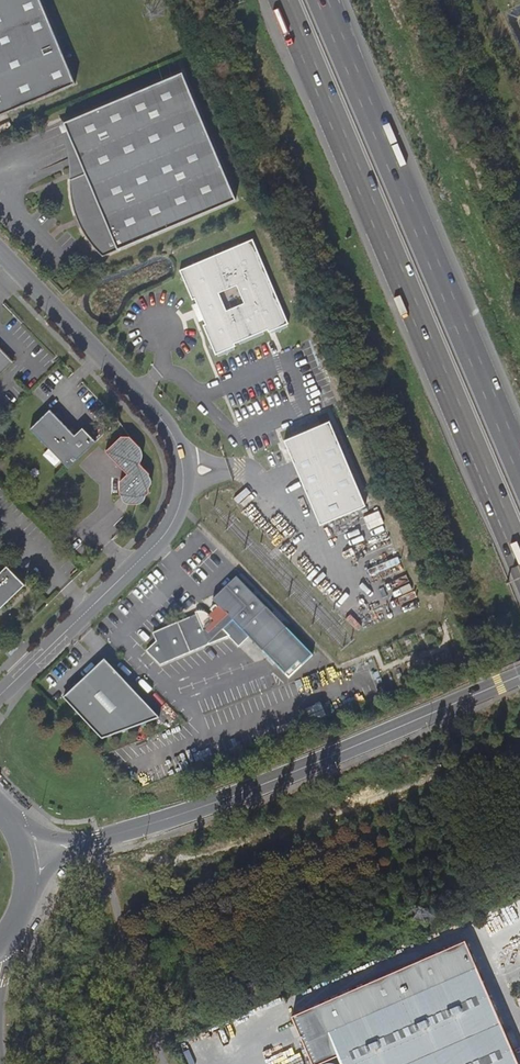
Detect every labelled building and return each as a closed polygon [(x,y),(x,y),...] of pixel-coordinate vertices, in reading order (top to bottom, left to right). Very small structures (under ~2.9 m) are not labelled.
[(76,84),(41,0),(0,0),(0,117),(76,84)] [(84,173),(70,179),(69,185),(69,192),(70,199),(72,205),(74,213),(77,221),(81,228),(86,236),(93,245),(98,250),(103,255),(183,221),(236,199),(181,72),(63,123),(67,131),(84,173)] [(71,175),(70,179),(84,173),(67,131),(60,134),(64,142),(67,152),(69,160),(70,166),(71,175)] [(255,238),(182,269),(195,298),(197,297),(207,322),(205,323),(217,353),(238,345),(237,342),(270,329),(271,331),(291,323),(255,238)] [(82,292),(74,284),(69,289),(77,297),(82,292)] [(14,361),(0,347),(0,375),(14,361)] [(69,468),(96,441),(83,428),(75,435),(50,410),(31,429),(69,468)] [(331,421),(286,440),(321,524),(366,505),(331,421)] [(129,500),(128,503),(130,505),(138,505),(149,493),(151,474),(141,464),(143,461),(144,458),(144,456),(144,453),(142,450),(139,447),(131,437),(121,437),(105,452),(127,475),(119,482),(119,494),(122,497),(126,497),(128,499),(129,500)] [(239,505),(251,494),(246,488),(234,499),(239,505)] [(1,605),(24,583),(6,564),(0,570),(0,606),(1,605)] [(195,611),(196,613),(153,633),(150,641),(139,648),(148,663),(220,645),(230,655),(241,645),(281,686),(304,663),(228,585),(213,598),(219,604),(217,606),(215,605),(211,609),(212,611),(210,613),(207,611),(203,610),(198,610),(195,611)] [(160,720),(104,660),(63,698),(103,742),(160,720)] [(291,1019),(311,1063),(325,1063),(339,1058),(341,1063),(518,1063),(465,943),(291,1019)]
